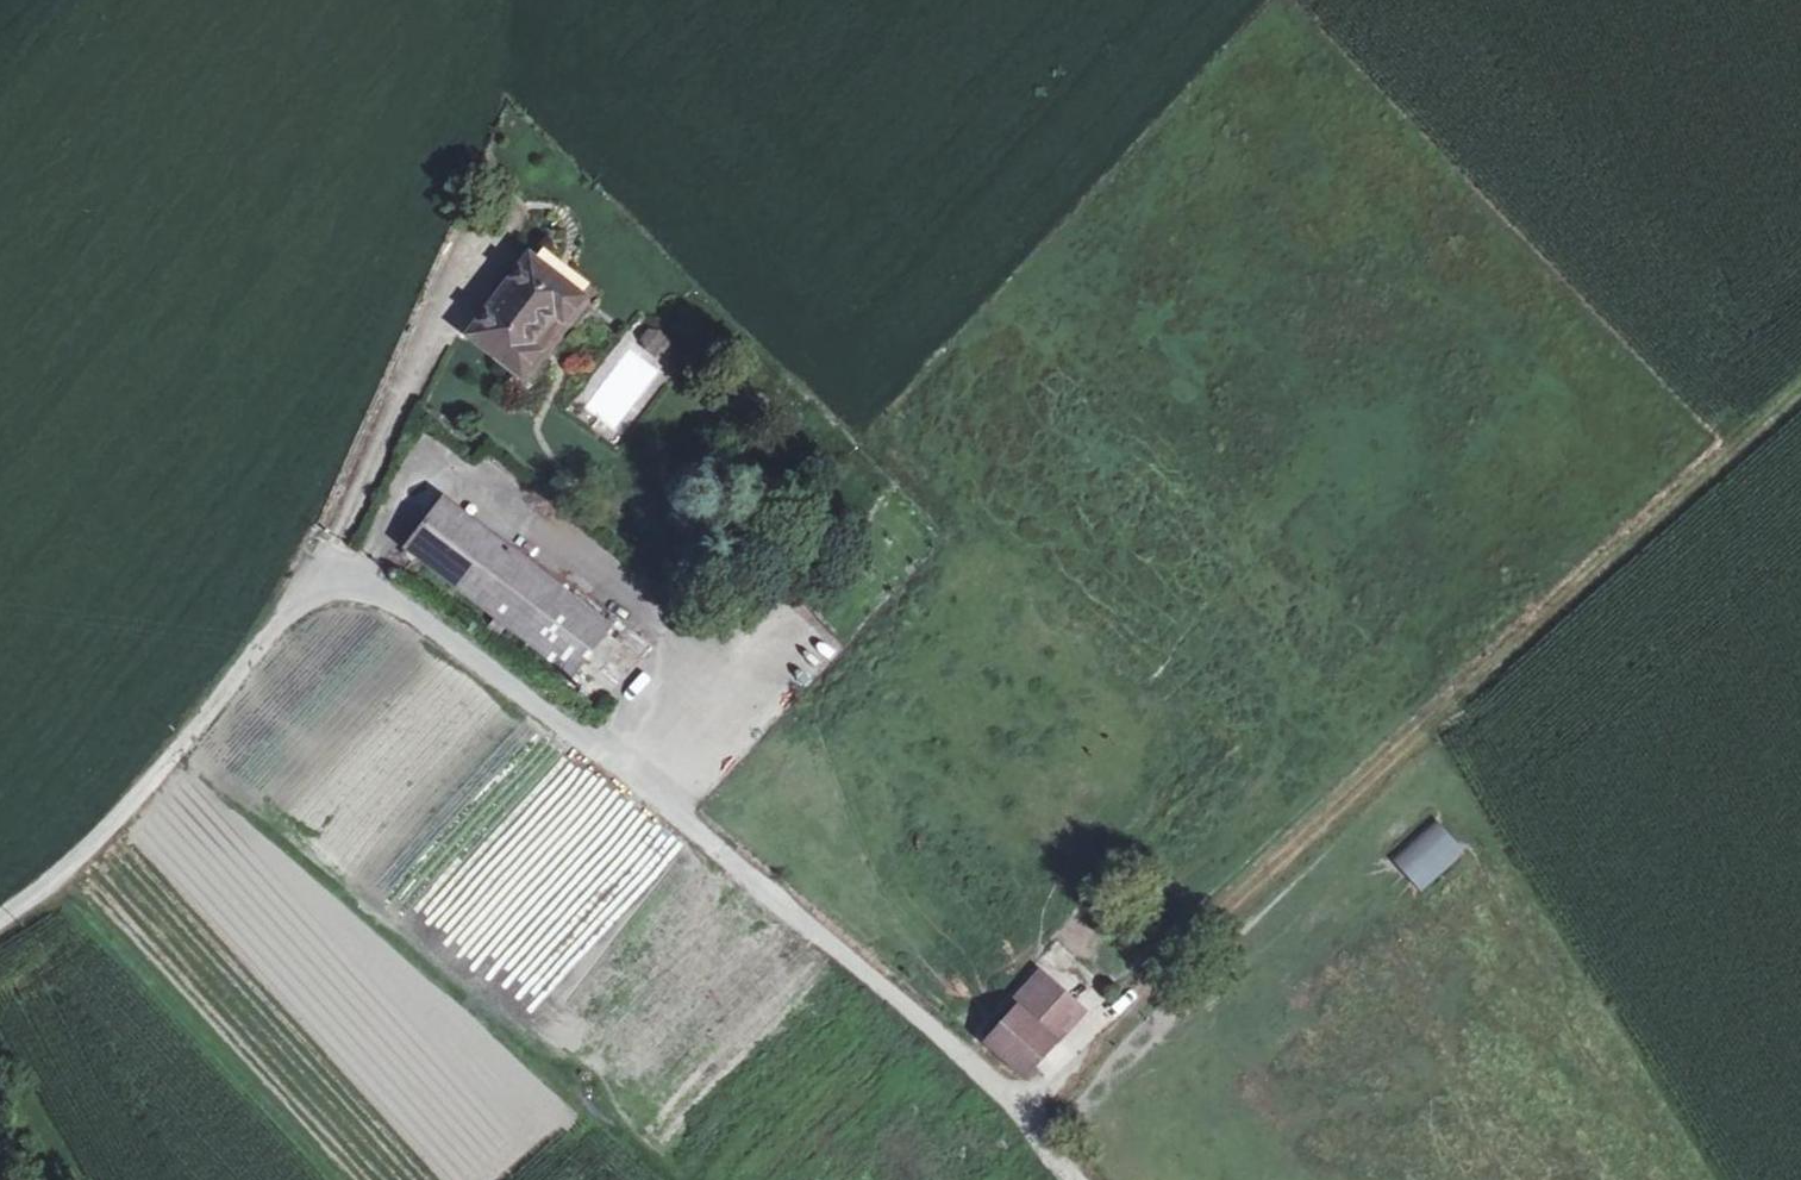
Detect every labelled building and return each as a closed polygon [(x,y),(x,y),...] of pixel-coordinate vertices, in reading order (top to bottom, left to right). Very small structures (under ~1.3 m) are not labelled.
[(525,255),(466,336),(521,376),(538,351),(529,344),(552,311),(562,318),(579,295),(525,255)] [(441,498),(404,550),(567,671),(606,624),(441,498)] [(1420,891),(1465,851),(1435,818),(1390,857),(1420,891)] [(1016,1008),(1053,1040),(1078,1011),(1028,968),(973,1032),(986,1043),(1016,1008)] [(1023,1075),(1053,1040),(1016,1008),(986,1043),(1023,1075)]
